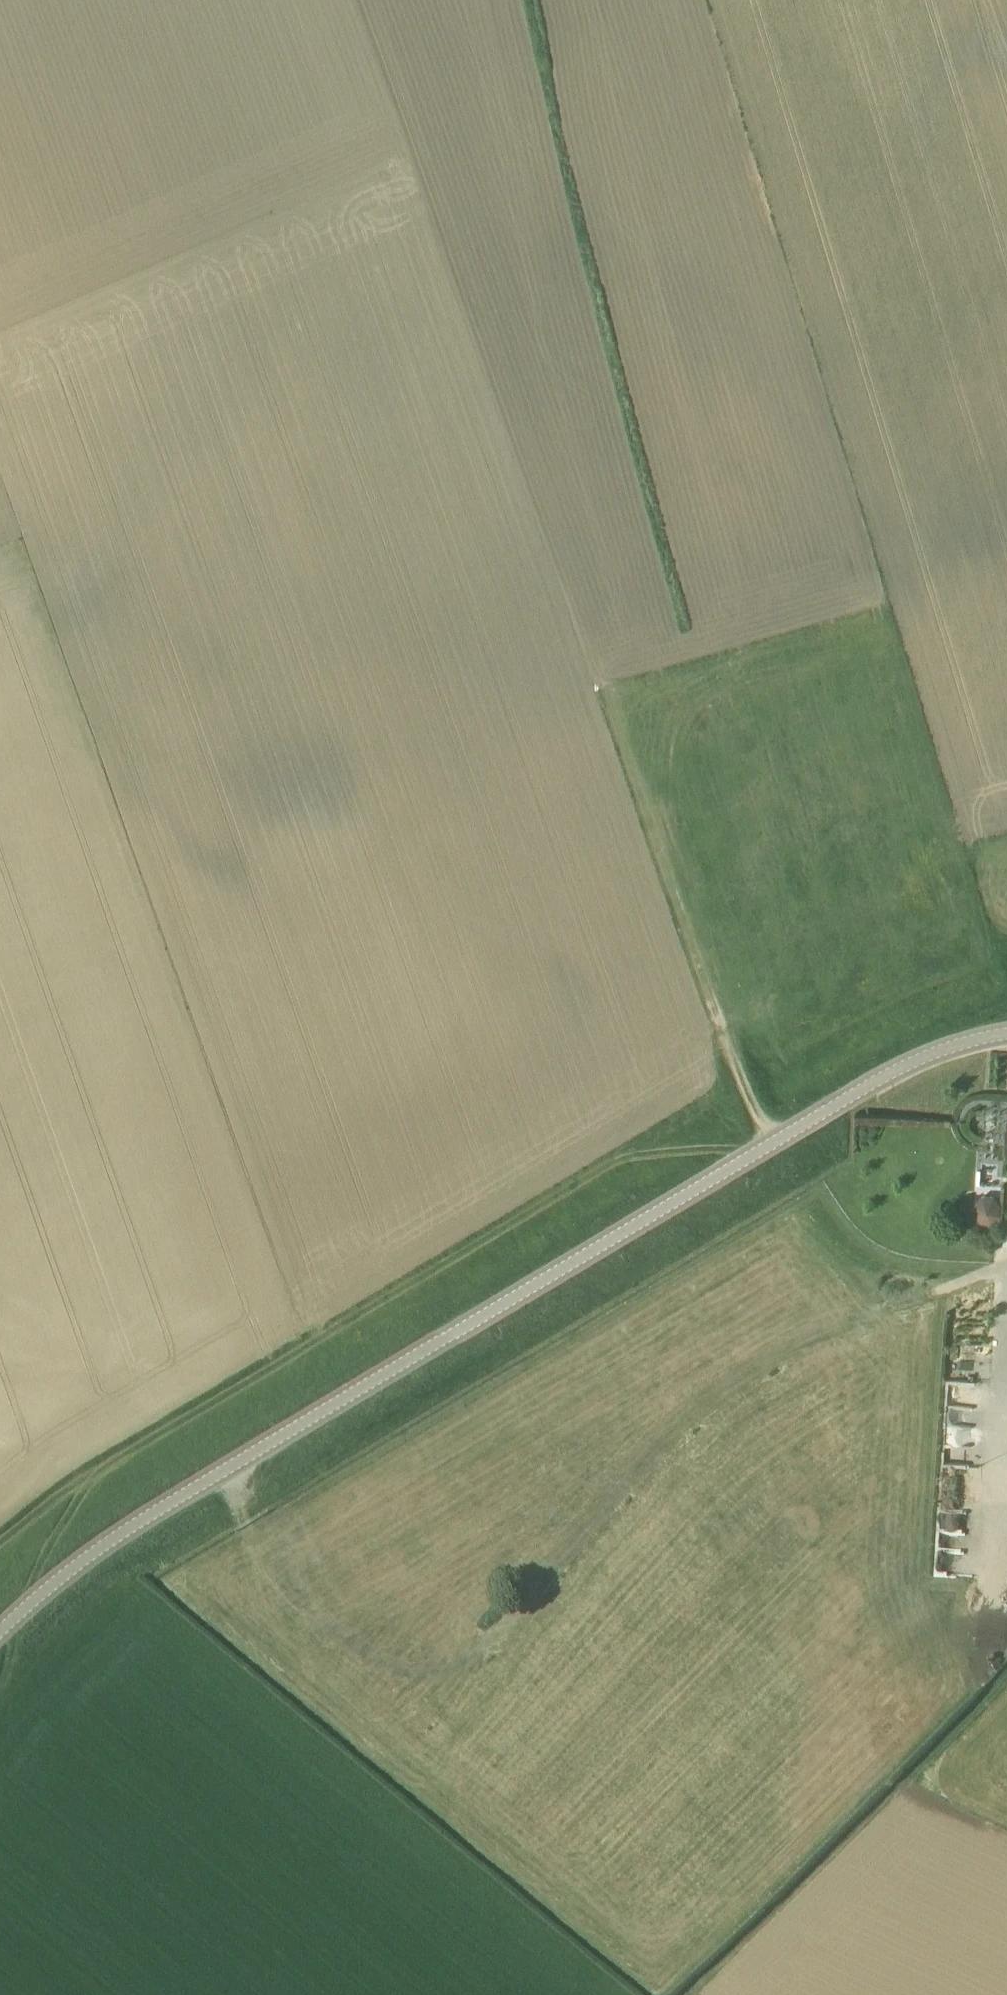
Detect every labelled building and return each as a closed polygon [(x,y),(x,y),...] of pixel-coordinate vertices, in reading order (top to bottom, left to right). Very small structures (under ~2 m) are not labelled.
[(993,1195),(983,1194),(975,1201),(974,1212),(981,1220),(992,1221),(1000,1214),(1001,1203),(993,1195)]
